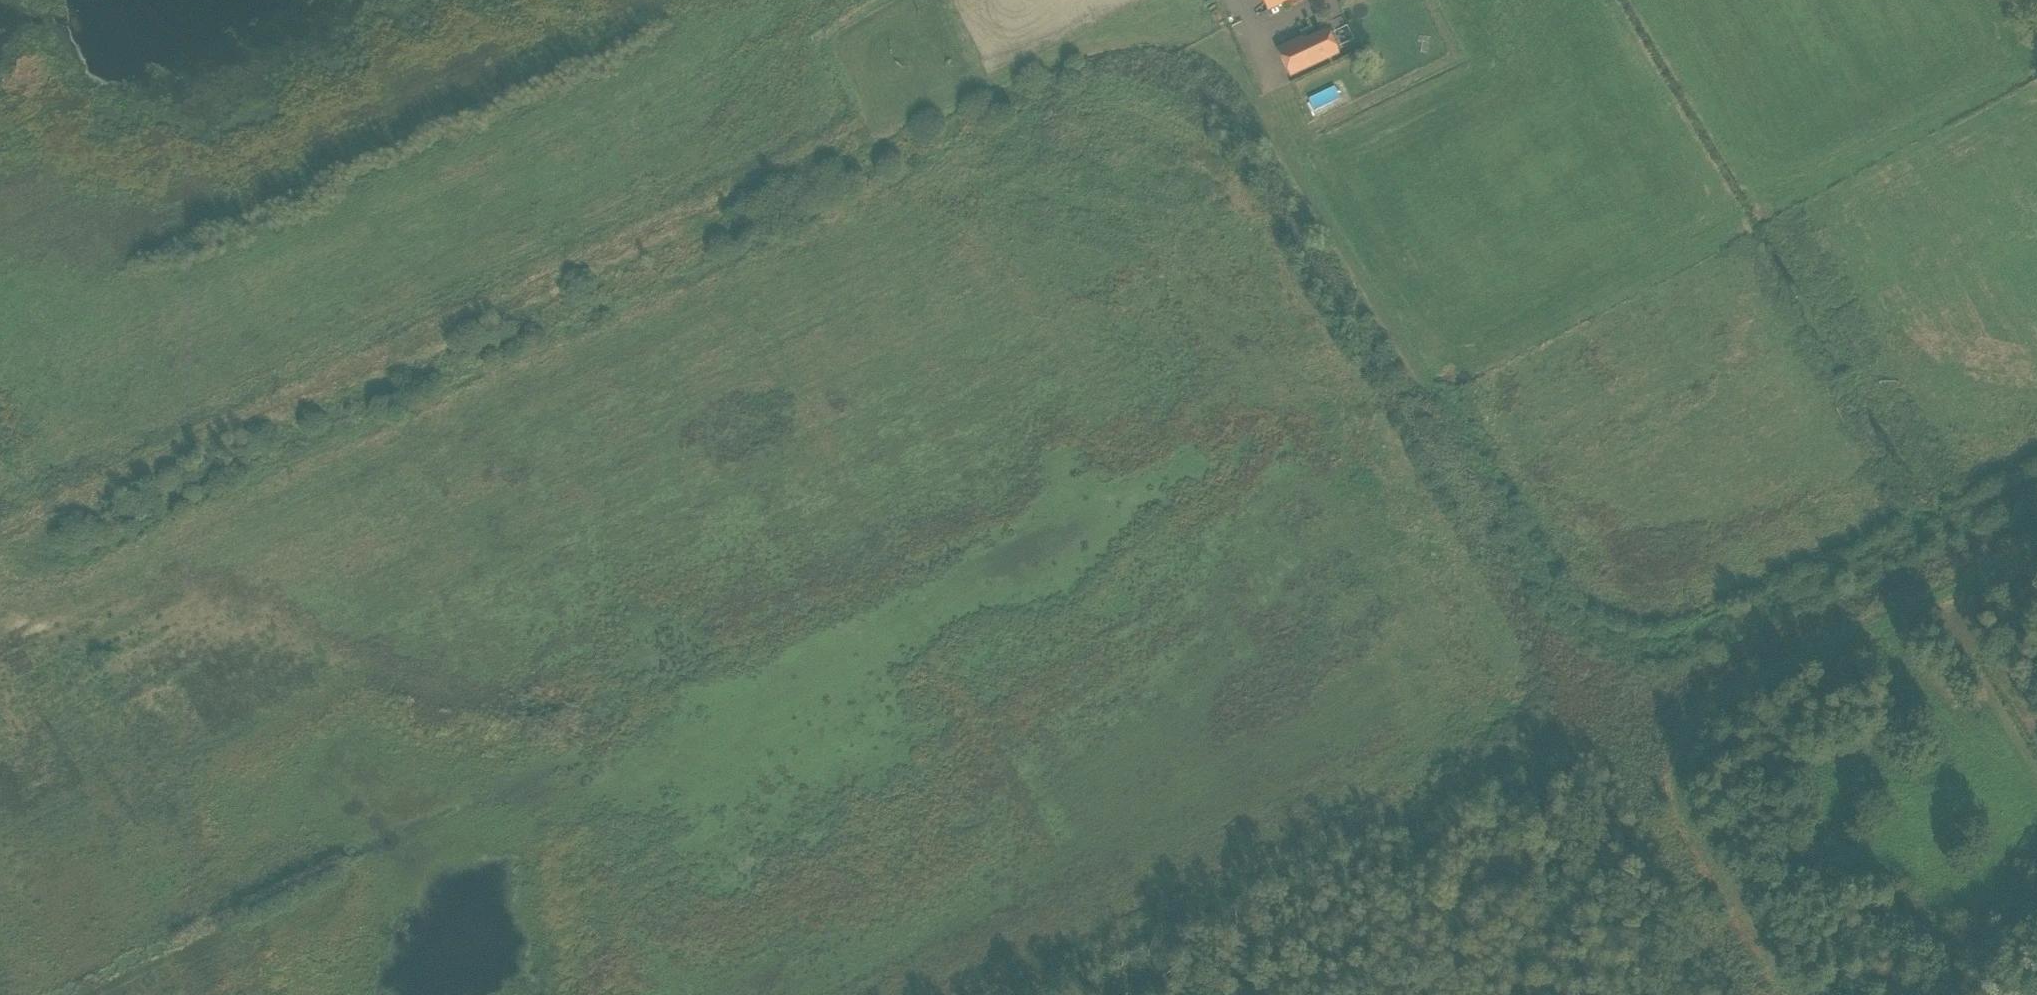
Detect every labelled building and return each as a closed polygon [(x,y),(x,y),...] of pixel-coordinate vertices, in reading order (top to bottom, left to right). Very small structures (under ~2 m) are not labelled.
[(1305,34),(1276,48),(1290,78),(1340,54),(1327,28),(1307,38),(1305,34)] [(1719,763),(1716,773),(1726,777),(1730,766),(1719,763)]
